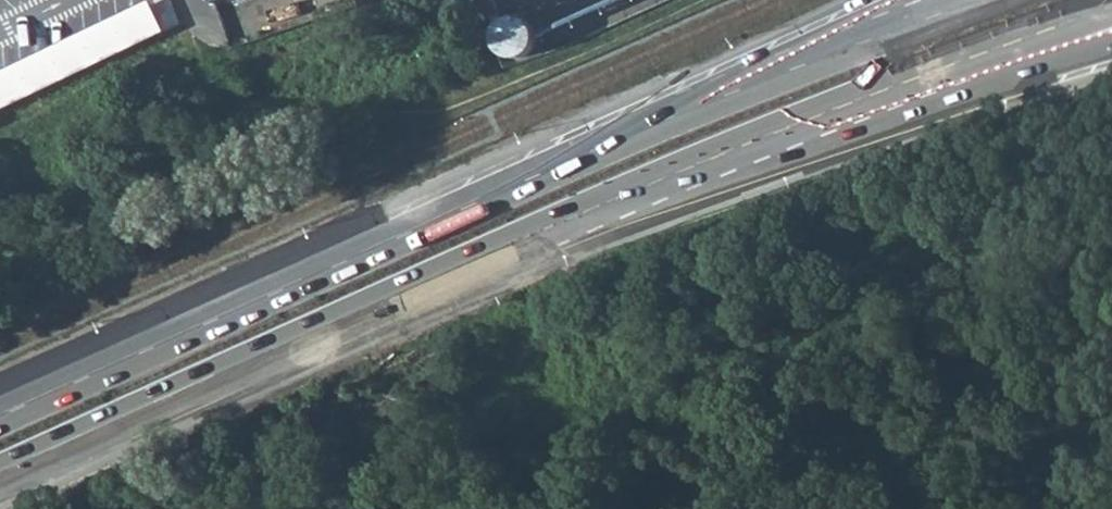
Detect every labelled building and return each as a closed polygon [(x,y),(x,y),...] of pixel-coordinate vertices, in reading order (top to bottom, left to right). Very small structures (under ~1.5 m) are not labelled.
[(159,32),(145,2),(0,70),(0,106),(159,32)]
